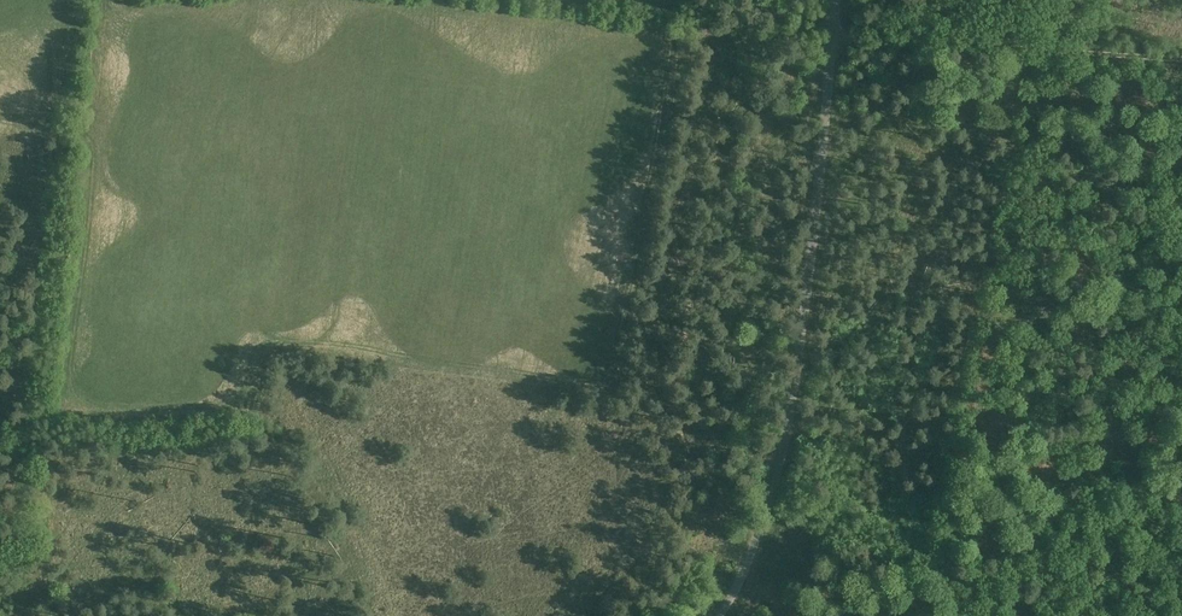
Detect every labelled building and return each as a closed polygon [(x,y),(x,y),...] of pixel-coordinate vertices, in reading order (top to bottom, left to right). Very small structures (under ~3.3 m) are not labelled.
[(1012,598),(1017,607),(1029,602),(1025,592),(1012,598)]
